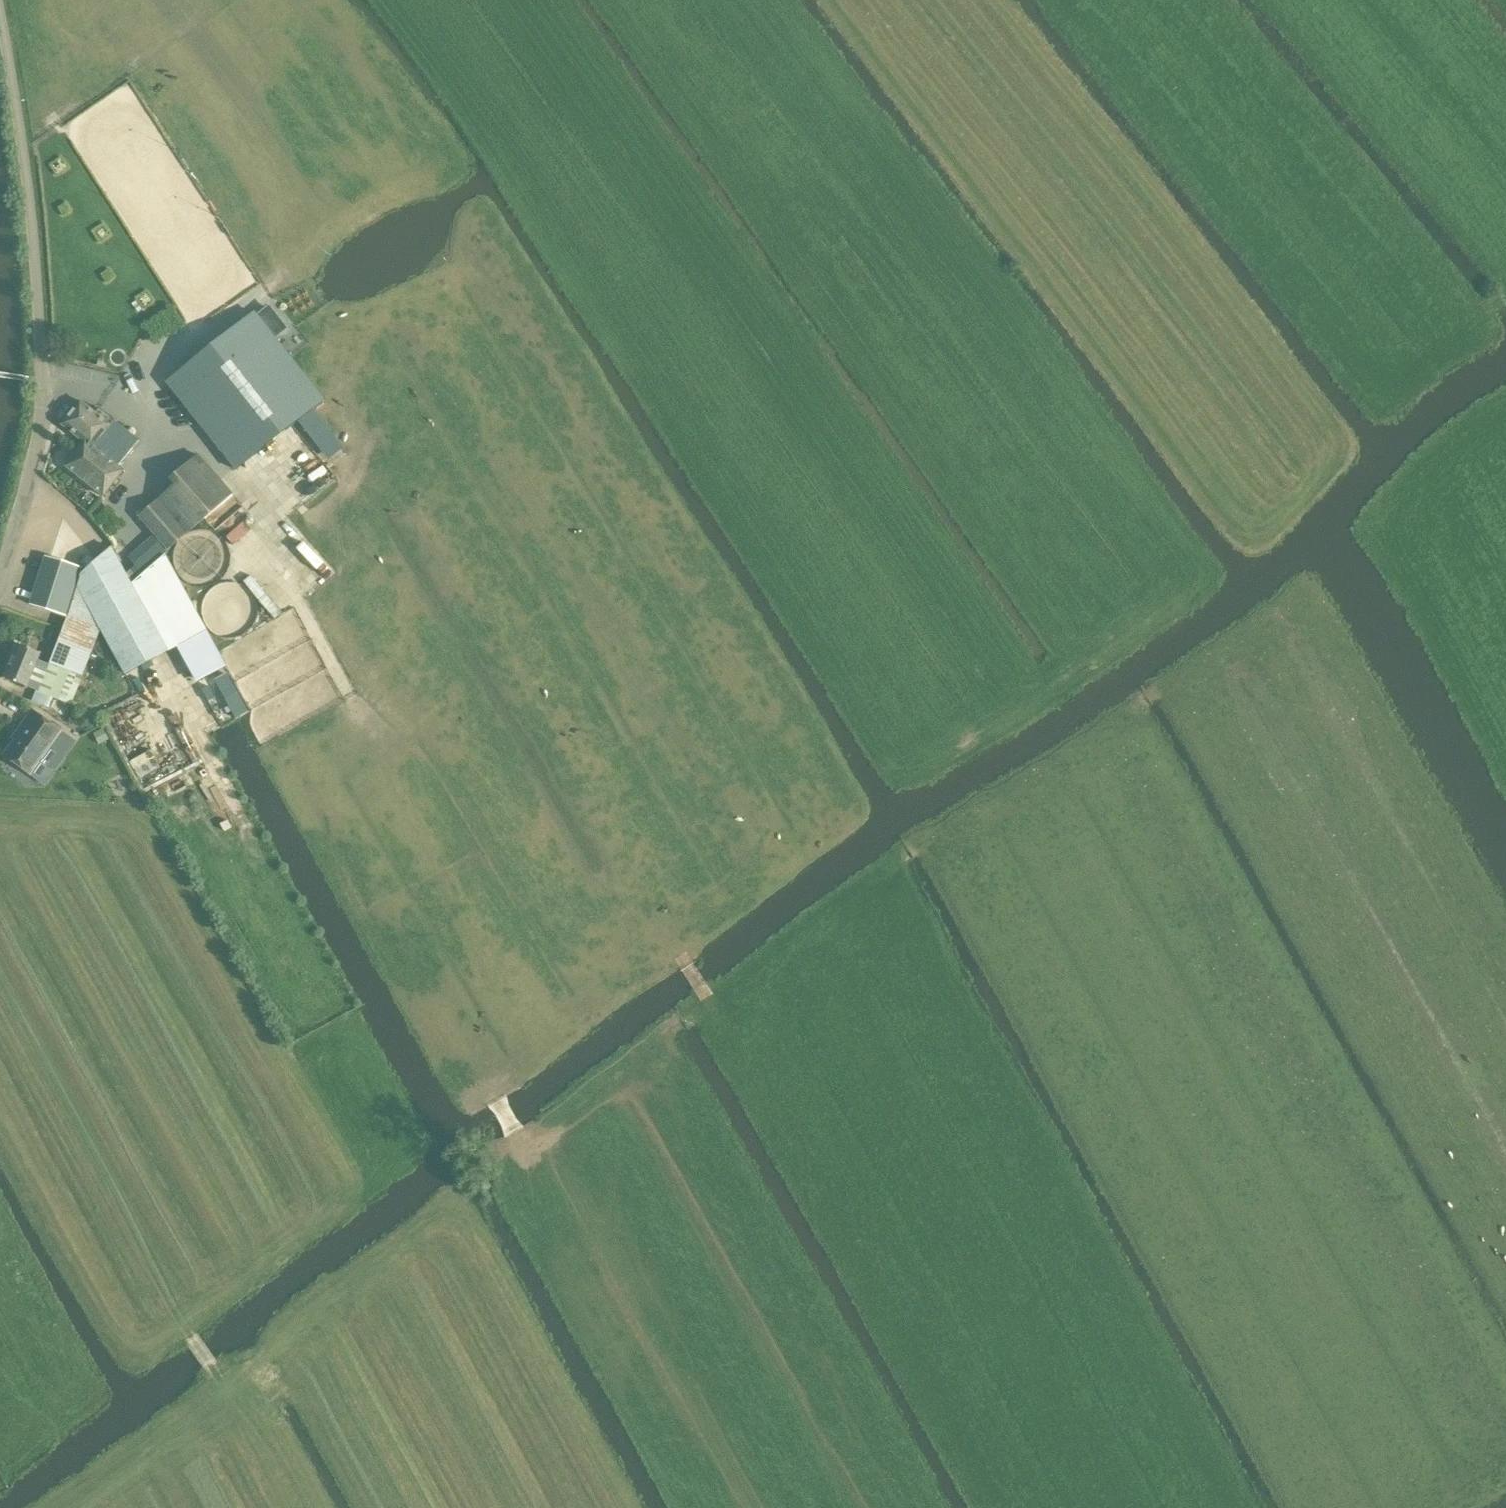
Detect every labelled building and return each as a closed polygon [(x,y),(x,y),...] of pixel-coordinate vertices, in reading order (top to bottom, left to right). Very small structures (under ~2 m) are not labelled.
[(323,401),(254,313),(166,383),(235,470),(323,401)] [(84,443),(70,460),(65,467),(105,495),(123,469),(119,466),(138,440),(113,420),(98,408),(94,413),(78,401),(60,425),(84,443)] [(155,535),(128,558),(142,574),(165,554),(233,495),(224,484),(203,460),(199,454),(169,480),(174,485),(138,517),(155,535)] [(67,618),(49,663),(82,676),(100,630),(124,675),(168,652),(170,651),(206,632),(187,597),(164,556),(133,583),(131,585),(111,547),(92,564),(80,575),(76,587),(67,618)] [(45,557),(29,605),(63,616),(78,568),(45,557)] [(17,646),(4,678),(27,688),(28,684),(38,660),(40,655),(17,645),(17,646)] [(38,660),(28,684),(38,688),(40,689),(39,692),(71,705),(82,676),(49,663),(49,665),(48,665),(47,664),(38,660)] [(227,675),(215,682),(235,719),(237,718),(248,712),(227,675)] [(18,736),(4,756),(29,775),(30,774),(30,773),(38,762),(49,747),(57,753),(64,758),(68,751),(75,742),(32,711),(16,734),(18,736)]
